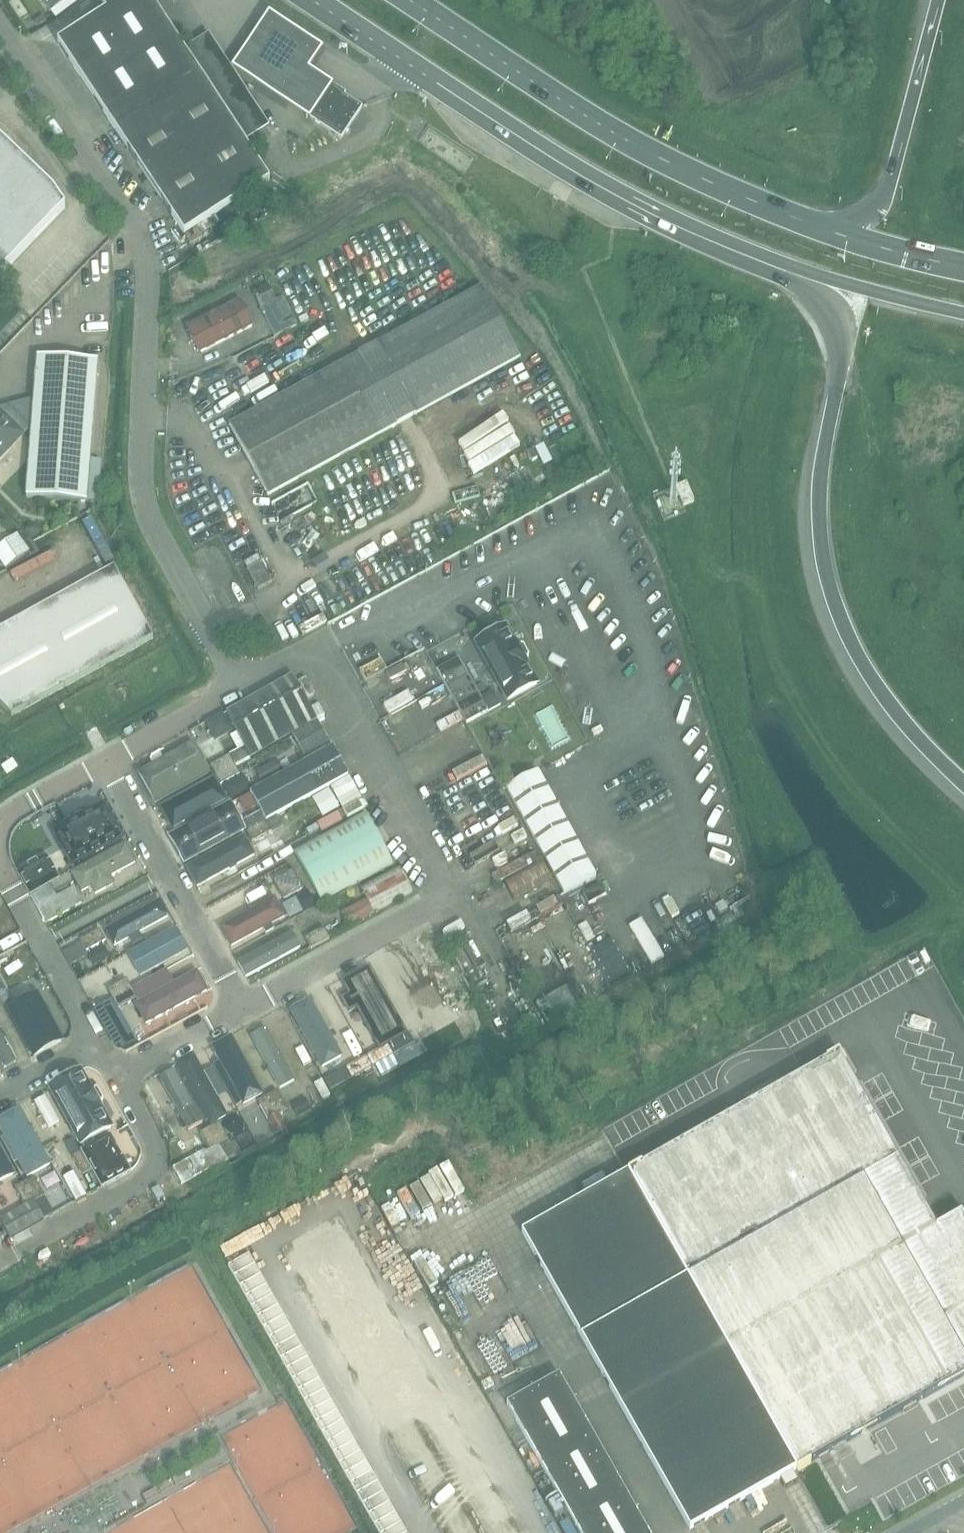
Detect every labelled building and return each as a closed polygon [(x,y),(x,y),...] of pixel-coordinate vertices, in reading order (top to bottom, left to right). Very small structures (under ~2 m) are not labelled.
[(49,11),(65,0),(41,0),(49,11)] [(246,141),(186,49),(152,0),(98,0),(105,11),(57,43),(184,236),(271,178),(246,141)] [(310,118),(330,87),(307,72),(322,49),(268,13),(233,68),(310,118)] [(269,127),(208,35),(199,41),(186,49),(246,141),(258,134),(269,127)] [(330,87),(310,118),(340,139),(361,108),(330,87)] [(1,274),(65,208),(53,190),(0,139),(0,273),(1,274)] [(184,236),(189,245),(202,237),(196,229),(184,236)] [(482,285),(340,362),(227,425),(267,496),(380,434),(520,358),(482,285)] [(253,293),(275,338),(298,326),(284,297),(276,301),(268,286),(253,293)] [(188,326),(201,352),(251,327),(238,301),(188,326)] [(97,362),(64,359),(37,357),(26,497),(86,502),(97,362)] [(21,434),(0,414),(0,455),(21,434)] [(675,488),(682,506),(693,502),(686,484),(675,488)] [(19,557),(46,545),(37,525),(10,537),(19,557)] [(114,567),(0,630),(0,705),(11,716),(153,639),(114,567)] [(474,643),(507,703),(539,685),(506,625),(474,643)] [(437,670),(467,723),(487,712),(457,658),(437,670)] [(317,719),(296,680),(228,717),(250,756),(317,719)] [(329,743),(318,721),(293,735),(305,756),(329,743)] [(199,747),(138,781),(154,810),(215,776),(215,775),(209,766),(199,747)] [(346,775),(332,748),(248,794),(257,810),(259,813),(260,813),(264,820),(346,775)] [(234,765),(229,755),(209,766),(215,775),(234,765)] [(239,774),(236,768),(235,766),(234,765),(215,775),(215,776),(217,781),(220,785),(239,774)] [(506,788),(563,894),(596,876),(538,771),(506,788)] [(217,781),(159,812),(172,837),(231,804),(220,785),(217,781)] [(233,809),(171,842),(185,867),(247,834),(241,823),(233,809)] [(293,850),(322,902),(393,863),(365,811),(293,850)] [(260,813),(259,813),(241,823),(247,834),(266,823),(264,820),(260,813)] [(119,827),(114,818),(65,846),(75,864),(111,843),(106,834),(119,827)] [(271,832),(266,823),(247,834),(251,842),(271,832)] [(441,839),(452,859),(483,843),(472,823),(441,839)] [(246,841),(188,873),(198,891),(256,859),(246,841)] [(84,899),(138,870),(126,847),(72,876),(84,899)] [(46,858),(19,874),(31,896),(49,885),(59,880),(46,858)] [(504,881),(514,900),(551,880),(541,861),(504,881)] [(63,865),(54,870),(60,879),(68,874),(63,865)] [(359,886),(366,899),(373,912),(411,892),(397,866),(359,886)] [(292,870),(272,881),(278,890),(297,880),(292,870)] [(59,880),(49,885),(54,894),(55,895),(74,884),(68,874),(60,879),(59,880)] [(302,889),(297,881),(297,880),(278,890),(283,900),(302,889)] [(54,894),(49,885),(31,896),(46,923),(82,903),(74,889),(57,899),(55,895),(54,894)] [(506,925),(511,933),(563,905),(559,896),(506,925)] [(349,927),(369,916),(374,913),(373,912),(366,899),(342,913),(349,927)] [(173,923),(163,904),(105,935),(116,955),(173,923)] [(224,931),(235,951),(288,923),(277,905),(224,931)] [(568,917),(574,934),(584,931),(579,914),(568,917)] [(95,922),(75,932),(81,942),(100,931),(95,922)] [(304,938),(309,948),(328,937),(323,928),(304,938)] [(105,941),(100,931),(81,942),(81,943),(86,951),(105,941)] [(176,932),(131,955),(142,975),(186,952),(176,932)] [(295,936),(242,966),(250,981),(304,952),(295,936)] [(86,951),(81,943),(62,953),(69,966),(88,955),(86,951)] [(175,988),(166,971),(134,989),(155,1028),(212,997),(200,975),(175,988)] [(126,979),(107,990),(112,999),(114,998),(132,989),(126,979)] [(28,988),(1,1004),(31,1058),(59,1042),(28,988)] [(114,998),(112,999),(117,1009),(118,1008),(136,999),(137,998),(132,989),(114,998)] [(117,1009),(112,999),(94,1009),(113,1043),(117,1041),(122,1050),(137,1042),(118,1008),(117,1009)] [(7,1072),(28,1059),(0,1010),(0,1061),(7,1072)] [(270,1033),(254,1042),(280,1090),(296,1082),(270,1033)] [(237,1040),(214,1051),(246,1107),(258,1101),(267,1096),(237,1040)] [(625,1174),(794,1471),(796,1470),(797,1471),(811,1463),(810,1462),(963,1375),(963,1217),(961,1212),(936,1226),(845,1065),(846,1064),(839,1052),(826,1059),(827,1060),(642,1164),(641,1163),(628,1171),(628,1172),(625,1174)] [(197,1060),(179,1069),(210,1124),(226,1115),(197,1060)] [(176,1073),(160,1081),(189,1135),(205,1126),(176,1073)] [(277,1091),(268,1096),(278,1115),(287,1110),(277,1091)] [(83,1142),(99,1134),(77,1092),(61,1101),(83,1142)] [(278,1115),(268,1096),(267,1096),(258,1101),(268,1120),(278,1115)] [(44,1100),(32,1107),(46,1133),(58,1127),(44,1100)] [(20,1112),(2,1122),(26,1162),(43,1153),(20,1112)] [(278,1115),(268,1120),(267,1120),(275,1134),(286,1129),(278,1115)] [(230,1141),(219,1122),(211,1127),(222,1147),(234,1140),(234,1139),(230,1141)] [(222,1147),(211,1127),(200,1133),(209,1150),(208,1151),(209,1154),(222,1147)] [(82,1151),(92,1170),(102,1187),(131,1171),(111,1135),(82,1151)] [(234,1140),(222,1147),(209,1154),(208,1151),(205,1152),(205,1151),(172,1169),(181,1186),(241,1152),(234,1140)] [(0,1149),(0,1191),(18,1181),(0,1149)] [(92,1170),(82,1151),(72,1157),(83,1175),(92,1170)] [(625,1174),(521,1232),(690,1530),(794,1471),(625,1174)] [(34,1177),(25,1181),(36,1201),(45,1196),(44,1195),(34,1177)] [(36,1201),(25,1181),(14,1187),(25,1207),(35,1201),(36,1201)] [(44,1219),(35,1201),(25,1207),(0,1220),(10,1238),(44,1219)] [(249,1254),(228,1266),(234,1276),(255,1264),(249,1254)] [(255,1264),(234,1276),(240,1286),(260,1274),(255,1264)] [(260,1274),(240,1286),(245,1297),(266,1285),(260,1274)] [(266,1285),(245,1297),(251,1307),(272,1295),(266,1285)] [(272,1295),(251,1307),(257,1317),(278,1306),(272,1295)] [(278,1306),(257,1317),(263,1328),(284,1316),(278,1306)] [(284,1316),(263,1328),(269,1338),(290,1326),(284,1316)] [(290,1326),(269,1338),(275,1348),(295,1337),(290,1326)] [(295,1337),(275,1348),(280,1359),(301,1347),(295,1337)] [(579,1532),(648,1532),(558,1375),(506,1404),(579,1532)] [(319,1378),(298,1390),(304,1400),(325,1388),(319,1378)] [(325,1388),(304,1400),(310,1410),(331,1399),(325,1388)] [(817,1476),(812,1466),(799,1474),(804,1483),(817,1476)] [(389,1502),(368,1514),(374,1524),(395,1512),(389,1502)] [(374,1524),(379,1532),(383,1532),(401,1523),(395,1512),(374,1524)] [(383,1532),(406,1532),(401,1523),(383,1532)]
